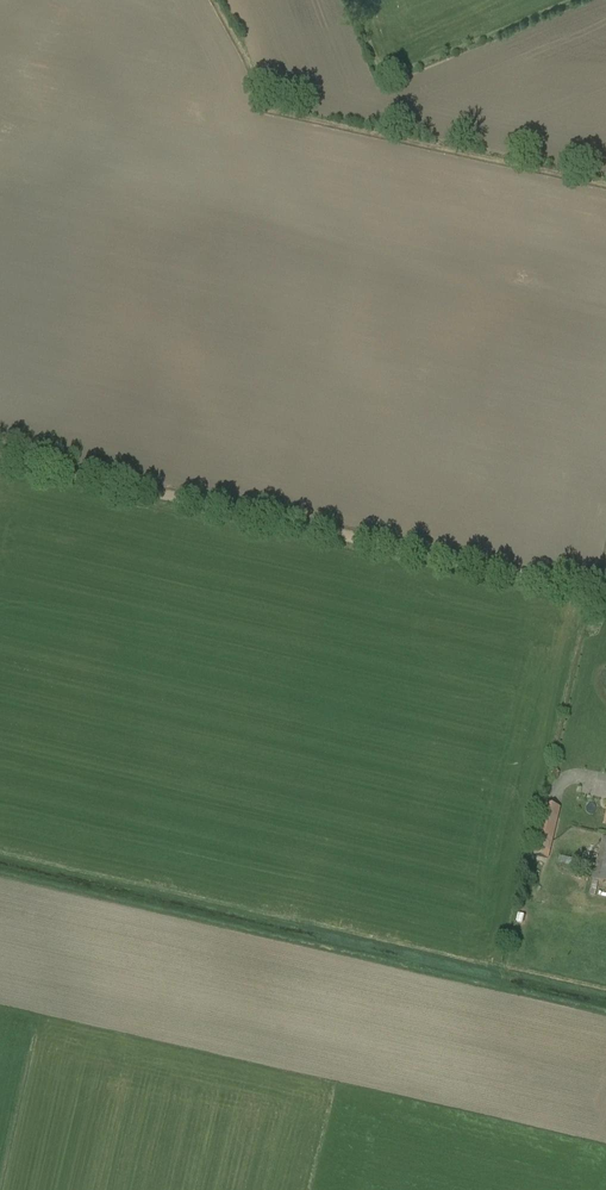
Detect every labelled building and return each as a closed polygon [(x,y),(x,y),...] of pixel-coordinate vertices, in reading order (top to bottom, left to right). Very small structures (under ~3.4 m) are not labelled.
[(529,283),(531,275),(517,271),(514,279),(529,283)] [(552,859),(561,806),(545,804),(536,856),(552,859)] [(598,859),(594,872),(592,880),(599,882),(605,883),(605,839),(603,838),(598,859)]
